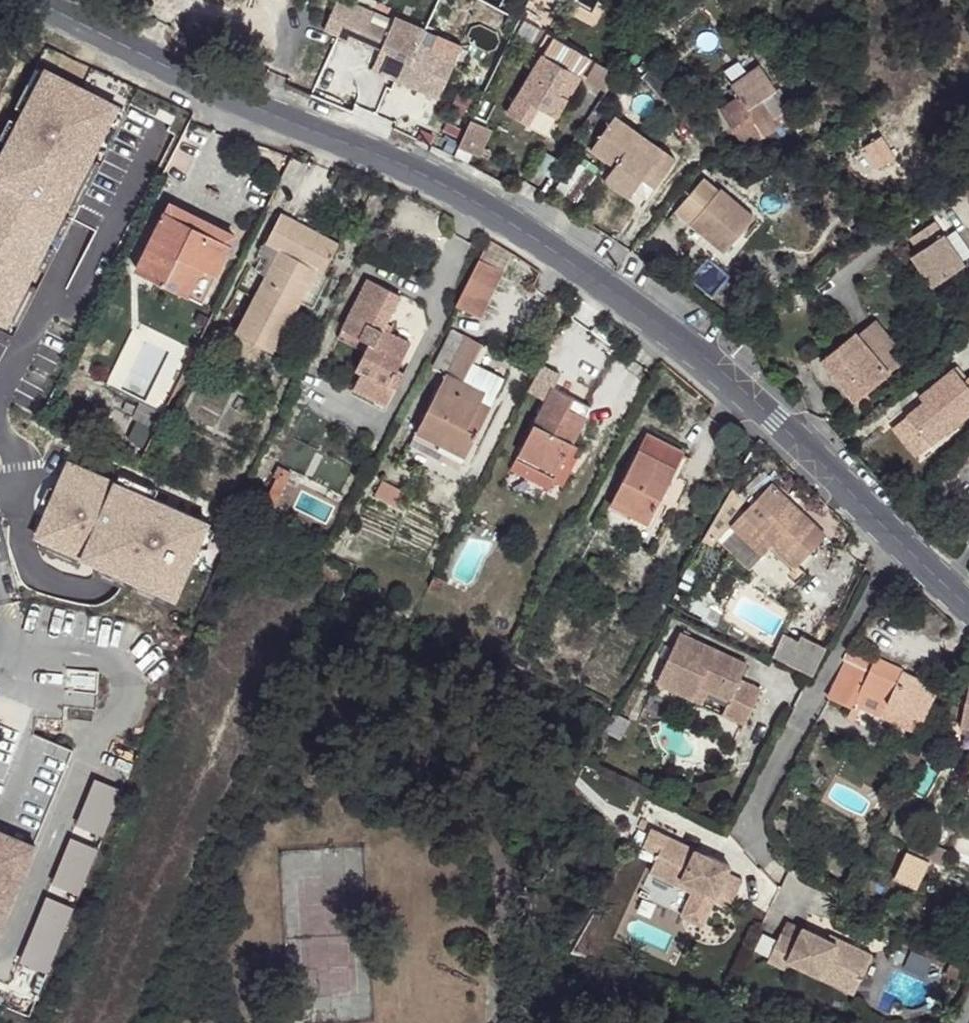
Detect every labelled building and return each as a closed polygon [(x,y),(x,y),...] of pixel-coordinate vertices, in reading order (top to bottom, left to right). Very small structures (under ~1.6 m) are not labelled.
[(337,2),(325,29),(355,42),(357,38),(382,49),(390,52),(381,73),(440,99),(457,60),(420,43),(427,29),(396,16),(390,31),(370,22),(374,12),(353,3),(351,8),(337,2)] [(537,50),(543,53),(581,76),(592,58),(547,32),(537,50)] [(382,49),(373,69),(381,73),(390,52),(382,49)] [(543,53),(507,114),(528,126),(538,108),(557,119),(581,76),(543,53)] [(587,80),(605,90),(615,74),(597,63),(587,80)] [(720,111),(745,148),(788,120),(783,113),(789,109),(760,65),(731,86),(740,97),(720,111)] [(670,91),(654,71),(646,78),(661,98),(670,91)] [(0,149),(0,314),(14,321),(123,109),(39,72),(0,149)] [(615,166),(610,174),(634,191),(643,178),(656,187),(675,158),(661,149),(656,156),(635,141),(640,134),(615,116),(591,149),(615,166)] [(472,119),(459,147),(479,157),(492,129),(472,119)] [(640,134),(635,141),(656,156),(661,149),(640,134)] [(556,189),(574,202),(595,173),(577,160),(556,189)] [(610,174),(605,181),(629,198),(634,191),(610,174)] [(703,178),(676,212),(724,253),(754,218),(742,207),(740,209),(703,178)] [(234,235),(171,204),(166,214),(229,246),(234,235)] [(324,273),(339,243),(281,213),(266,243),(279,249),(237,331),(229,327),(223,338),(231,342),(235,333),(260,346),(274,353),(309,284),(300,279),(307,265),(317,270),(324,273)] [(215,273),(229,246),(166,214),(137,270),(202,303),(217,273),(215,273)] [(912,257),(932,287),(964,265),(935,221),(909,239),(918,252),(912,257)] [(504,272),(514,254),(489,239),(479,259),(504,272)] [(480,319),(504,272),(479,259),(456,306),(480,319)] [(309,284),(317,270),(307,265),(300,279),(309,284)] [(383,330),(386,323),(401,296),(368,279),(342,329),(369,343),(355,370),(361,373),(353,389),(387,407),(404,374),(397,371),(411,344),(390,333),(383,330)] [(888,351),(895,344),(875,320),(857,335),(877,360),(888,351)] [(386,323),(383,330),(390,333),(393,327),(386,323)] [(459,470),(505,379),(473,363),(483,344),(453,329),(434,367),(446,373),(410,445),(459,470)] [(254,358),(260,346),(235,333),(231,342),(229,345),(254,358)] [(822,361),(855,400),(899,364),(888,351),(877,360),(857,335),(855,333),(822,361)] [(931,445),(968,413),(968,387),(965,382),(954,368),(929,388),(934,394),(907,416),(931,445)] [(586,417),(569,408),(574,398),(552,387),(511,468),(550,488),(554,480),(563,463),(573,468),(577,458),(573,456),(578,446),(573,443),(586,417)] [(387,407),(353,389),(350,395),(384,412),(387,407)] [(892,428),(916,457),(931,445),(907,416),(892,428)] [(193,427),(172,418),(166,430),(187,440),(193,427)] [(649,523),(685,453),(647,433),(611,503),(649,523)] [(573,468),(563,463),(554,480),(564,485),(573,468)] [(275,506),(291,472),(278,466),(273,476),(276,478),(265,501),(275,506)] [(68,467),(34,547),(181,613),(216,533),(68,467)] [(937,486),(944,495),(953,487),(946,479),(937,486)] [(397,507),(404,492),(382,481),(375,496),(397,507)] [(827,535),(796,505),(789,507),(784,502),(788,498),(772,482),(743,512),(742,513),(774,544),(797,566),(827,535)] [(774,544),(742,513),(743,512),(738,508),(746,500),(733,488),(704,540),(712,546),(717,539),(732,524),(764,555),(774,544)] [(784,502),(789,507),(796,505),(788,498),(784,502)] [(307,568),(311,562),(302,557),(298,563),(307,568)] [(439,592),(445,581),(434,575),(429,587),(439,592)] [(741,680),(748,665),(681,633),(673,648),(668,660),(657,682),(694,699),(700,687),(709,691),(729,700),(723,713),(746,724),(762,690),(741,680)] [(813,676),(827,647),(801,635),(798,641),(783,634),(773,656),(813,676)] [(668,660),(673,648),(666,645),(660,657),(668,660)] [(939,688),(849,646),(842,660),(846,662),(829,698),(853,709),(861,691),(888,704),(882,717),(918,734),(939,688)] [(65,669),(65,704),(96,704),(96,669),(65,669)] [(965,705),(962,721),(960,727),(968,726),(968,686),(965,705)] [(703,704),(709,691),(700,687),(694,699),(703,704)] [(888,704),(861,691),(853,709),(849,718),(856,721),(862,708),(882,717),(888,704)] [(962,721),(965,705),(947,702),(939,718),(962,721)] [(619,739),(629,721),(616,714),(606,732),(619,739)] [(913,770),(920,757),(892,744),(886,758),(913,770)] [(121,795),(94,784),(76,829),(102,840),(121,795)] [(807,800),(811,790),(805,787),(800,797),(807,800)] [(913,810),(918,800),(903,792),(898,802),(913,810)] [(658,855),(667,836),(651,829),(642,847),(658,855)] [(33,849),(0,835),(0,928),(33,849)] [(727,872),(730,866),(667,836),(658,855),(650,872),(693,892),(682,915),(702,925),(714,900),(727,872)] [(940,866),(948,851),(914,836),(907,850),(940,866)] [(96,853),(70,842),(51,888),(78,899),(96,853)] [(729,907),(743,879),(727,872),(714,900),(729,907)] [(72,912),(46,901),(19,965),(47,976),(72,912)] [(796,940),(802,929),(788,922),(783,934),(796,940)] [(873,955),(838,939),(836,943),(827,939),(802,927),(796,940),(783,934),(780,932),(767,960),(784,968),(788,960),(823,977),(827,969),(859,984),(873,955)] [(836,943),(838,939),(829,935),(827,939),(836,943)] [(925,978),(931,965),(910,955),(904,968),(925,978)] [(960,983),(968,967),(953,960),(945,975),(960,983)] [(859,984),(827,969),(823,977),(823,978),(855,994),(859,984)]
